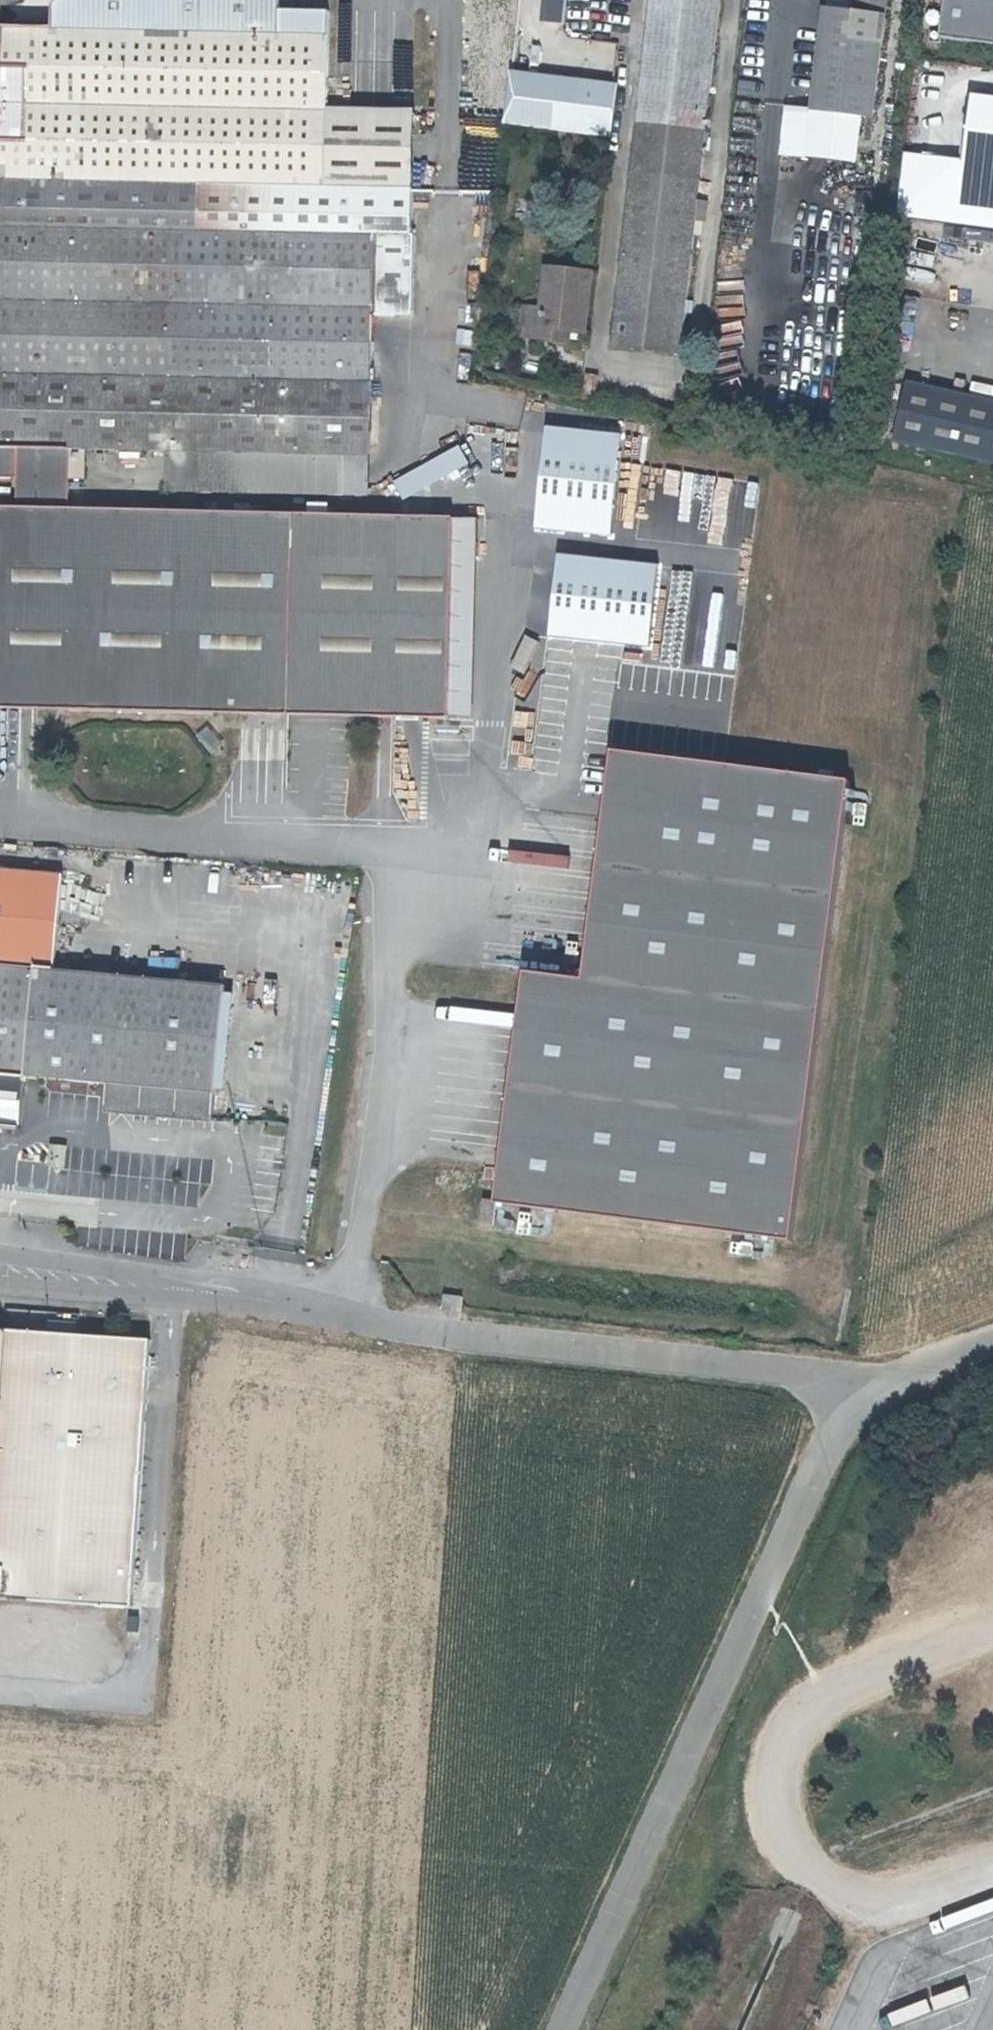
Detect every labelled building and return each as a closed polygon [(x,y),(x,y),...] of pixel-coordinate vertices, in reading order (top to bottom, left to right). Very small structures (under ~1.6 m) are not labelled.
[(1,214),(0,214),(0,707),(455,719),(460,519),(71,507),(73,478),(73,453),(89,452),(175,455),(174,494),(373,500),(374,379),(377,322),(417,324),(419,110),(329,109),(333,33),(328,34),(328,11),(281,8),(281,0),(59,0),(55,4),(55,27),(5,26),(1,214)] [(725,0),(654,0),(645,85),(639,140),(615,351),(685,358),(725,0)] [(813,109),(868,115),(876,116),(889,0),(855,0),(854,11),(826,8),(813,109)] [(992,44),(992,0),(950,0),(944,37),(992,44)] [(645,85),(515,72),(509,122),(639,140),(645,85)] [(868,115),(813,109),(788,107),(783,156),(863,163),(868,115)] [(523,303),(520,338),(573,344),(574,334),(587,336),(594,272),(546,267),(542,305),(523,303)] [(911,382),(896,442),(992,465),(992,401),(911,382)] [(89,452),(73,453),(73,478),(88,478),(89,452)] [(460,519),(455,719),(480,720),(485,520),(460,519)] [(854,788),(620,760),(587,988),(527,980),(498,1206),(795,1247),(854,788)] [(0,869),(0,1093),(25,1095),(27,1078),(110,1085),(216,1097),(229,987),(60,971),(70,876),(0,869)] [(216,1097),(110,1085),(107,1115),(213,1127),(216,1097)] [(463,1296),(444,1294),(443,1304),(461,1307),(463,1296)] [(134,1607),(145,1338),(0,1333),(0,1601),(134,1607)]
